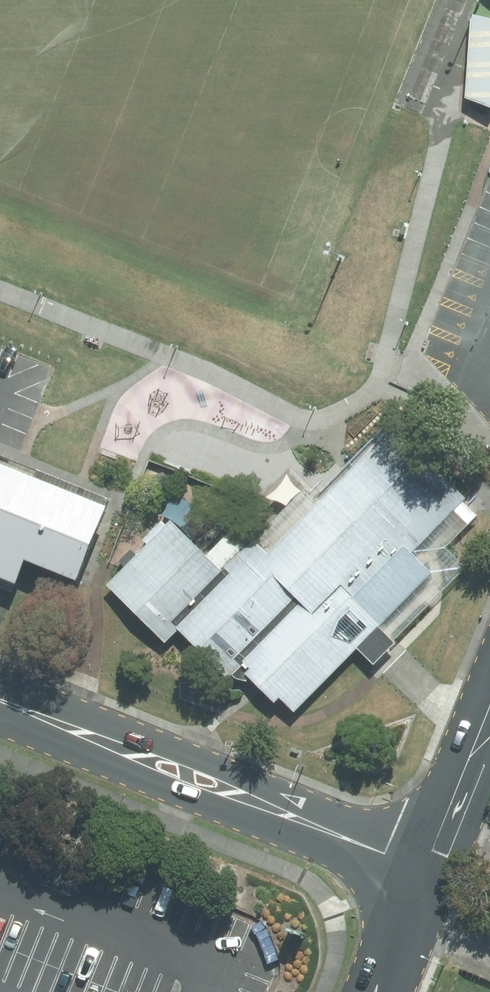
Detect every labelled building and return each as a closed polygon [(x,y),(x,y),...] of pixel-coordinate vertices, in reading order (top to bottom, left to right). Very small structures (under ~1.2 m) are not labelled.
[(475,15),(470,99),(484,104),(489,106),(489,18),(475,15)] [(324,479),(310,493),(321,504),(395,431),(388,424),(328,483),(324,479)] [(285,699),(299,713),(362,650),(384,628),(436,575),(417,553),(468,502),(470,499),(395,431),(321,504),(272,552),(257,537),(243,522),(210,556),(174,521),(112,587),(169,643),(181,630),(202,650),(199,654),(228,682),(235,675),(239,678),(250,682),(251,675),(279,703),(285,699)] [(0,460),(0,575),(22,584),(32,558),(84,580),(114,507),(0,460)] [(306,489),(257,537),(272,552),(321,504),(310,493),(306,489)] [(384,628),(397,640),(468,568),(448,548),(480,514),(468,502),(417,553),(436,575),(384,628)] [(384,628),(362,650),(378,665),(399,643),(397,640),(384,628)]
